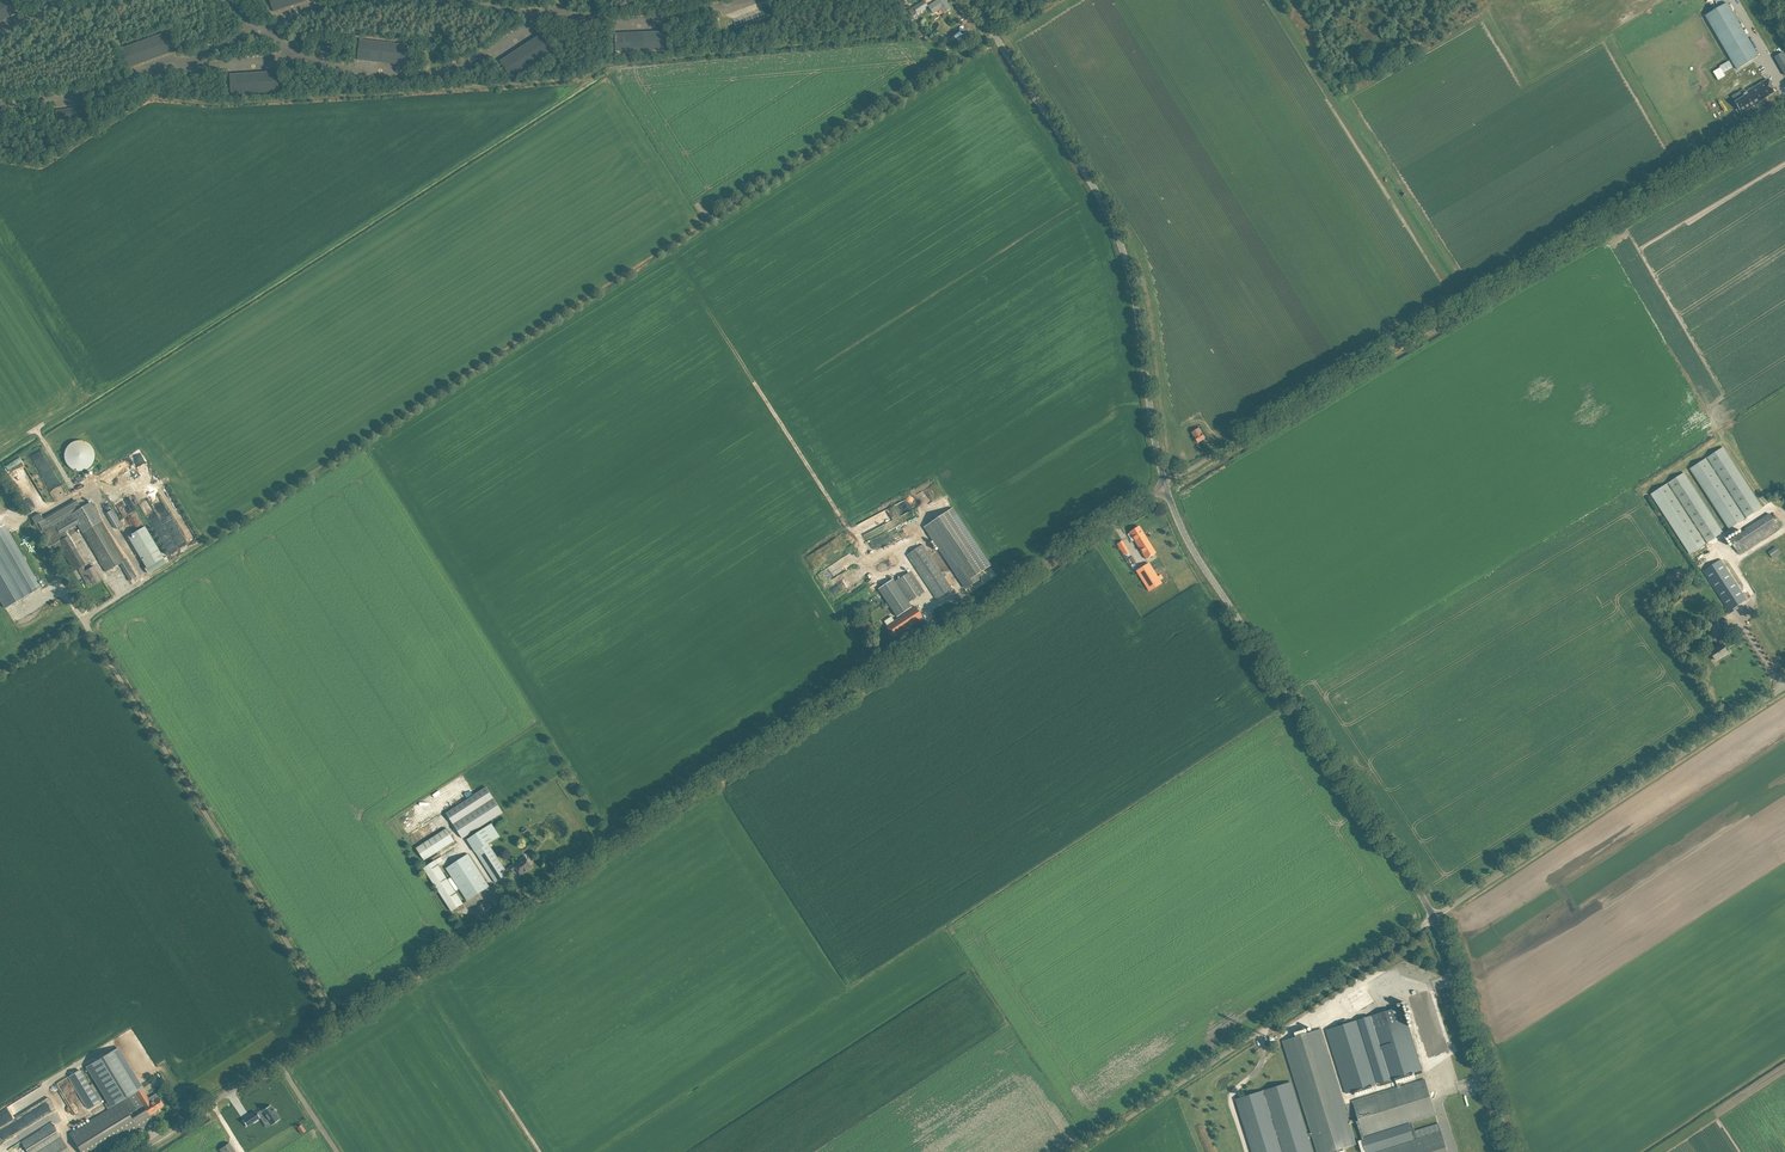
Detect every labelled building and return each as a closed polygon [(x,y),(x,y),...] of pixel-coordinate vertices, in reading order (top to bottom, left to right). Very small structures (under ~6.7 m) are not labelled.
[(15,13),(6,0),(0,0),(0,23),(15,13)] [(274,12),(309,0),(270,0),(274,12)] [(908,11),(912,16),(917,13),(928,6),(924,0),(913,8),(908,11)] [(945,0),(937,0),(936,1),(928,6),(933,14),(941,8),(944,13),(951,9),(945,0)] [(1744,31),(1727,3),(1706,16),(1722,44),(1737,70),(1759,57),(1744,31)] [(756,16),(736,21),(737,26),(766,18),(764,12),(755,14),(756,16)] [(963,39),(969,36),(963,27),(954,32),(958,38),(961,36),(963,39)] [(614,33),(615,54),(664,52),(663,31),(614,33)] [(175,51),(168,32),(122,48),(129,67),(175,51)] [(500,61),(511,79),(552,51),(540,34),(500,61)] [(357,60),(405,65),(408,45),(360,39),(357,60)] [(318,50),(331,54),(333,49),(320,44),(318,50)] [(1774,57),(1784,76),(1784,55),(1783,52),(1774,57)] [(1725,76),(1723,72),(1732,67),(1729,61),(1711,70),(1717,80),(1725,76)] [(280,92),(278,71),(229,74),(231,95),(280,92)] [(1776,91),(1769,78),(1751,88),(1754,93),(1753,94),(1758,102),(1776,91)] [(1751,88),(1742,94),(1743,96),(1736,100),(1742,111),(1758,102),(1753,94),(1754,93),(1751,88)] [(54,110),(56,122),(86,117),(84,105),(54,110)] [(1205,438),(1199,428),(1192,432),(1198,442),(1205,438)] [(92,448),(91,446),(89,444),(86,442),(83,441),(80,440),(76,441),(73,442),(71,443),(68,446),(65,450),(64,453),(64,457),(65,460),(66,463),(68,466),(71,468),(73,469),(76,470),(78,471),(81,471),(84,470),(86,469),(88,468),(90,466),(92,464),(93,462),(94,459),(94,455),(94,451),(92,448)] [(1690,468),(1729,529),(1762,507),(1723,447),(1690,468)] [(41,451),(30,455),(32,462),(44,458),(41,451)] [(19,453),(3,461),(7,468),(11,466),(11,467),(13,466),(11,463),(21,458),(19,453)] [(152,472),(139,480),(143,486),(156,478),(152,472)] [(1723,532),(1684,472),(1651,494),(1690,554),(1723,532)] [(110,492),(128,482),(124,474),(105,485),(110,492)] [(130,497),(124,499),(126,503),(123,504),(128,514),(136,510),(130,497)] [(865,539),(916,516),(909,498),(871,515),(874,522),(866,526),(863,521),(858,524),(860,529),(865,539)] [(61,547),(75,571),(80,568),(85,565),(65,531),(77,524),(82,533),(106,572),(120,563),(130,580),(136,577),(126,560),(125,560),(90,502),(81,508),(76,499),(43,518),(35,523),(52,552),(61,547)] [(925,526),(966,588),(981,579),(978,574),(990,566),(952,508),(925,526)] [(106,513),(116,529),(122,525),(112,509),(106,513)] [(39,513),(31,517),(35,523),(43,518),(39,513)] [(1729,539),(1739,554),(1779,528),(1770,513),(1729,539)] [(6,608),(40,588),(5,528),(4,525),(0,527),(0,599),(6,608)] [(164,526),(155,530),(166,550),(174,546),(164,526)] [(1136,539),(1134,540),(1146,559),(1156,553),(1141,530),(1140,530),(1138,527),(1131,531),(1136,539)] [(1122,541),(1117,544),(1124,554),(1129,551),(1122,541)] [(907,555),(936,599),(952,589),(922,544),(907,555)] [(1775,546),(1767,551),(1772,559),(1780,554),(1775,546)] [(853,551),(841,557),(845,564),(857,557),(853,551)] [(1700,567),(1729,611),(1747,599),(1718,555),(1700,567)] [(145,567),(149,573),(166,563),(162,557),(145,567)] [(1136,571),(1149,591),(1161,584),(1148,563),(1136,571)] [(79,570),(87,584),(92,582),(93,584),(101,579),(93,566),(87,569),(85,565),(80,568),(80,569),(79,570)] [(924,592),(911,571),(895,581),(909,602),(924,592)] [(897,617),(912,607),(893,579),(878,589),(897,617)] [(916,606),(886,626),(893,636),(922,617),(916,606)] [(1710,611),(1705,614),(1712,625),(1717,622),(1710,611)] [(1728,652),(1724,647),(1722,644),(1710,651),(1716,660),(1728,652)] [(446,813),(463,838),(503,812),(486,787),(446,813)] [(505,870),(488,843),(500,836),(491,823),(467,839),(495,882),(511,872),(508,868),(505,870)] [(530,826),(522,829),(524,835),(532,832),(530,826)] [(416,848),(424,860),(454,840),(446,828),(416,848)] [(446,868),(467,901),(489,886),(468,854),(446,868)] [(512,874),(515,872),(514,870),(516,869),(520,875),(532,867),(527,859),(518,865),(516,861),(512,864),(513,865),(508,868),(511,872),(512,874)] [(463,903),(435,860),(423,868),(451,911),(463,903)] [(1402,1006),(1326,1030),(1346,1093),(1379,1083),(1380,1086),(1396,1081),(1398,1087),(1354,1101),(1359,1117),(1349,1120),(1350,1123),(1360,1120),(1365,1137),(1400,1126),(1409,1123),(1410,1126),(1410,1127),(1413,1126),(1412,1122),(1436,1115),(1425,1079),(1401,1086),(1399,1080),(1423,1073),(1419,1059),(1418,1057),(1402,1006)] [(1320,1029),(1308,1033),(1306,1028),(1295,1031),(1297,1037),(1283,1041),(1311,1132),(1312,1135),(1317,1151),(1330,1151),(1332,1151),(1333,1151),(1345,1151),(1344,1148),(1356,1144),(1350,1123),(1349,1120),(1320,1029)] [(70,1134),(81,1151),(101,1151),(144,1126),(145,1125),(152,1121),(149,1116),(135,1092),(142,1088),(117,1048),(115,1049),(96,1060),(87,1066),(112,1108),(111,1108),(83,1126),(70,1134)] [(99,1103),(79,1070),(69,1076),(89,1109),(99,1103)] [(69,1091),(75,1088),(70,1077),(58,1083),(65,1096),(70,1094),(69,1091)] [(1253,1151),(1312,1151),(1308,1137),(1312,1135),(1311,1132),(1307,1134),(1291,1082),(1236,1099),(1253,1151)] [(1354,1096),(1373,1090),(1371,1085),(1353,1092),(1354,1096)] [(142,1088),(135,1092),(149,1116),(157,1111),(156,1110),(164,1105),(156,1094),(149,1098),(142,1088)] [(35,1104),(35,1106),(49,1100),(47,1094),(37,1098),(39,1103),(35,1104)] [(261,1104),(254,1107),(257,1112),(264,1109),(261,1104)] [(255,1111),(242,1120),(247,1126),(260,1118),(264,1124),(270,1120),(272,1124),(280,1119),(275,1112),(276,1112),(274,1109),(273,1109),(270,1105),(266,1107),(261,1111),(262,1111),(258,1114),(257,1112),(255,1111)] [(0,1129),(0,1133),(4,1139),(17,1131),(22,1140),(48,1125),(46,1121),(45,1122),(39,1113),(35,1115),(33,1112),(26,1117),(24,1115),(0,1129)] [(27,1151),(35,1151),(53,1141),(60,1151),(68,1151),(69,1151),(52,1123),(21,1142),(27,1151)] [(1358,1141),(1362,1151),(1371,1151),(1413,1139),(1410,1127),(1410,1126),(1409,1123),(1400,1126),(1365,1137),(1365,1139),(1358,1141)] [(297,1127),(301,1134),(305,1131),(301,1124),(297,1127)] [(1439,1124),(1414,1131),(1413,1126),(1410,1127),(1413,1139),(1371,1151),(1448,1151),(1439,1124)] [(220,1149),(222,1151),(238,1151),(232,1142),(220,1149)]
